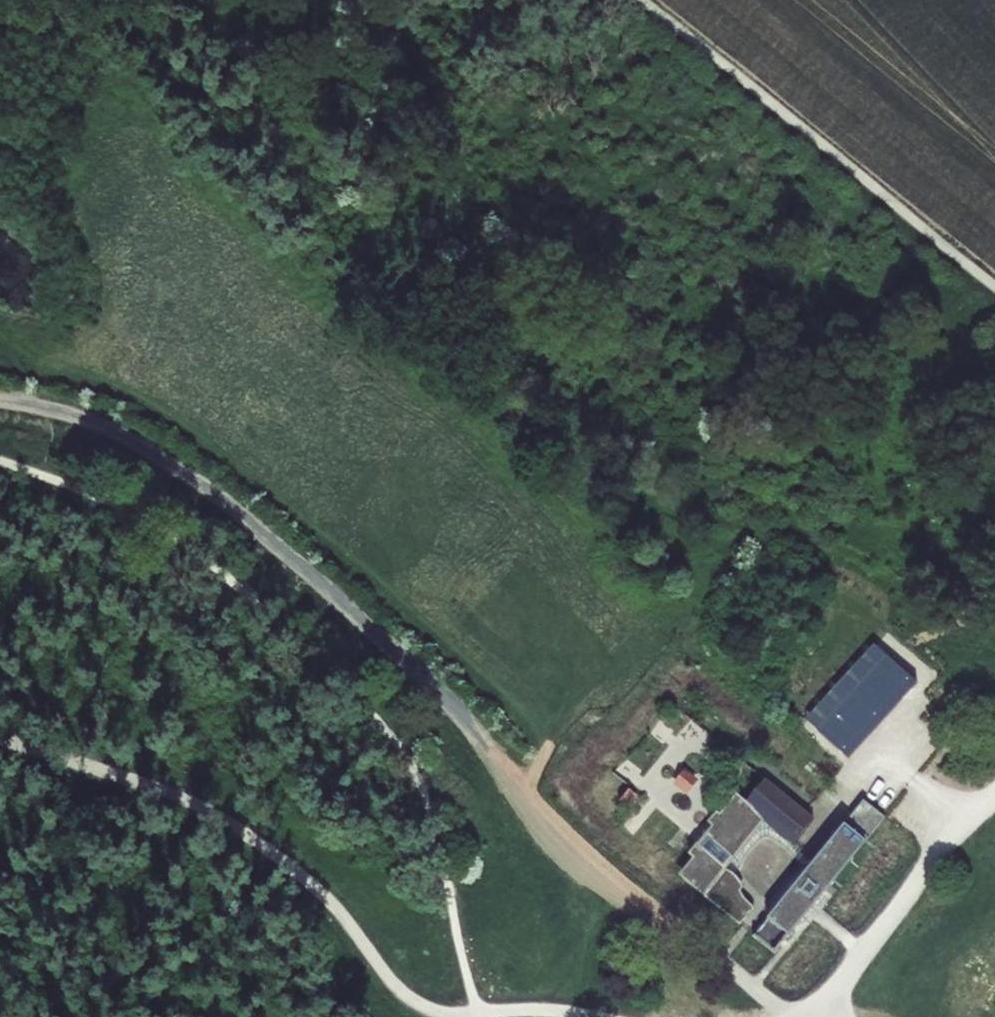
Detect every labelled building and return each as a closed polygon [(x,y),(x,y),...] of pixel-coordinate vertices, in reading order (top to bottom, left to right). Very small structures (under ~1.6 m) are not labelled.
[(885,655),(816,730),(848,759),(917,685),(885,655)] [(767,825),(793,847),(813,821),(764,780),(746,800),(736,793),(720,813),(717,810),(708,822),(712,825),(689,852),(694,856),(679,874),(739,926),(747,919),(754,907),(740,890),(744,885),(736,874),(726,866),(763,820),(768,824),(767,825)] [(862,801),(847,820),(869,838),(884,819),(862,801)] [(844,825),(812,864),(833,881),(865,842),(844,825)] [(812,864),(751,937),(772,954),(833,881),(812,864)]
